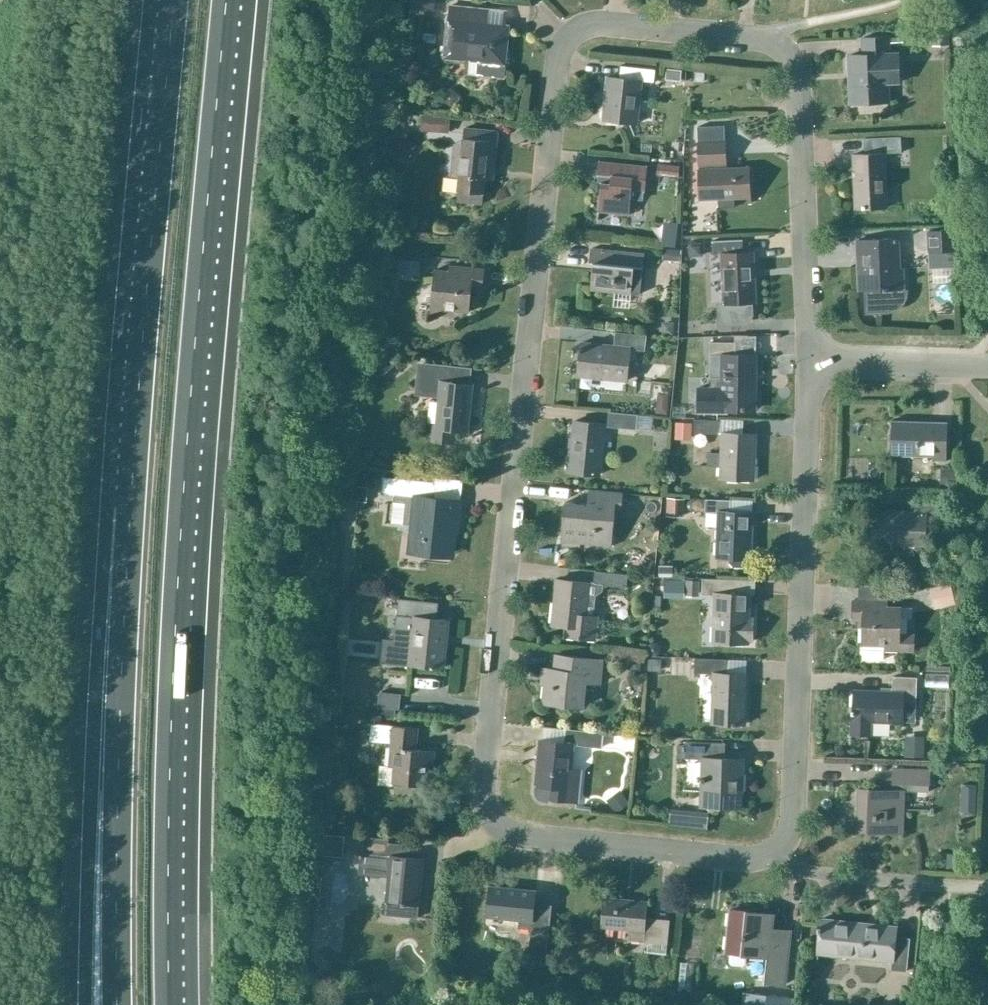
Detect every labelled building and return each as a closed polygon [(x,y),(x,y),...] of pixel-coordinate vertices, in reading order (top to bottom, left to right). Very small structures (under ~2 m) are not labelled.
[(409,7),(433,9),(434,0),(410,0),(409,7)] [(505,65),(509,28),(484,25),(485,10),(450,7),(446,46),(440,45),(438,58),(466,61),(464,74),(505,79),(506,65),(505,65)] [(949,44),(948,20),(931,21),(932,45),(949,44)] [(862,56),(849,57),(849,75),(856,75),(857,103),(887,101),(886,84),(898,83),(897,54),(889,55),(888,38),(861,39),(862,56)] [(417,69),(417,78),(420,82),(424,82),(428,79),(429,70),(425,65),(421,65),(417,69)] [(667,66),(666,78),(680,79),(681,67),(667,66)] [(603,121),(637,125),(641,82),(654,84),(656,72),(621,68),(619,79),(608,78),(603,121)] [(452,106),(459,96),(451,90),(443,99),(452,106)] [(421,131),(450,133),(451,117),(422,115),(421,131)] [(454,153),(451,177),(459,178),(457,202),(482,204),(486,169),(495,170),(497,141),(490,140),(479,139),(480,130),(464,128),(463,137),(462,154),(454,153)] [(886,207),(884,153),(901,152),(900,136),(863,138),(864,154),(852,155),(855,208),(886,207)] [(413,144),(403,139),(394,155),(405,161),(413,144)] [(698,145),(697,145),(699,198),(718,198),(718,206),(722,209),(731,209),(734,205),(734,197),(750,196),(748,170),(726,171),(725,144),(725,142),(698,142),(698,145)] [(645,192),(648,166),(599,162),(598,175),(602,175),(598,212),(628,215),(631,190),(645,192)] [(658,163),(657,175),(679,178),(680,165),(658,163)] [(957,228),(927,229),(927,252),(958,251),(957,228)] [(664,233),(663,245),(677,247),(678,235),(664,233)] [(899,291),(899,288),(903,288),(902,269),(899,269),(898,239),(856,241),(857,257),(861,257),(862,290),(865,290),(865,306),(886,305),(890,304),(894,302),(897,299),(899,295),(899,291)] [(701,254),(701,240),(689,241),(689,255),(701,254)] [(752,252),(742,252),(742,241),(712,243),(713,257),(721,256),(724,305),(718,305),(719,325),(742,323),(744,323),(745,323),(746,322),(748,321),(749,320),(750,319),(750,318),(751,316),(751,315),(750,303),(755,303),(752,252)] [(681,248),(665,248),(664,260),(680,260),(681,248)] [(590,251),(589,264),(593,264),(591,289),(631,294),(640,295),(641,289),(644,256),(590,251)] [(421,261),(401,259),(400,272),(420,273),(421,261)] [(482,287),(484,270),(455,267),(454,273),(435,271),(431,314),(445,316),(446,310),(468,312),(470,286),(482,287)] [(662,322),(662,331),(672,332),(672,323),(662,322)] [(644,351),(645,337),(616,334),(614,347),(581,344),(577,377),(626,382),(630,349),(644,351)] [(682,351),(690,351),(694,347),(694,338),(682,338),(682,351)] [(757,354),(735,352),(735,344),(710,344),(710,357),(721,357),(721,377),(711,377),(710,386),(697,387),(697,412),(757,412),(758,384),(761,383),(763,381),(764,380),(765,378),(765,376),(765,375),(765,373),(764,372),(763,370),(761,370),(759,369),(757,369),(757,354)] [(371,362),(378,372),(393,361),(386,351),(371,362)] [(432,440),(452,443),(453,429),(468,431),(472,386),(451,384),(453,367),(423,364),(420,391),(440,393),(436,426),(433,426),(432,440)] [(657,406),(656,412),(666,413),(667,403),(661,403),(657,406)] [(681,403),(675,403),(675,413),(685,413),(685,407),(681,403)] [(606,426),(636,430),(637,416),(608,413),(606,426)] [(694,419),(694,433),(718,434),(719,420),(694,419)] [(946,422),(937,422),(891,420),(889,456),(932,457),(931,461),(945,462),(946,422)] [(691,422),(675,421),(675,433),(691,434),(691,422)] [(567,473),(599,476),(604,425),(575,423),(572,454),(569,453),(567,473)] [(708,451),(708,466),(721,467),(720,479),(754,481),(756,435),(740,435),(722,434),(721,452),(708,451)] [(382,447),(378,454),(386,459),(390,452),(382,447)] [(945,484),(957,485),(957,469),(945,468),(945,484)] [(374,482),(375,472),(363,471),(362,481),(374,482)] [(382,476),(381,493),(394,495),(394,496),(416,498),(410,553),(444,557),(449,516),(459,517),(460,501),(433,498),(435,478),(385,472),(384,476),(382,476)] [(622,511),(623,494),(589,490),(587,505),(564,503),(560,542),(612,547),(616,510),(622,511)] [(669,498),(669,515),(681,516),(681,499),(669,498)] [(731,513),(732,501),(705,500),(705,513),(719,513),(717,557),(731,558),(731,563),(734,566),(744,567),(748,563),(748,559),(751,559),(753,513),(731,513)] [(945,514),(945,502),(911,500),(911,512),(871,510),(870,543),(924,545),(926,513),(945,514)] [(645,574),(653,561),(644,556),(636,569),(645,574)] [(659,564),(659,575),(672,575),(672,564),(659,564)] [(594,583),(626,587),(627,575),(595,571),(594,583)] [(699,589),(700,579),(686,579),(685,589),(699,589)] [(754,620),(749,619),(750,595),(737,594),(737,581),(702,579),(701,595),(715,596),(713,642),(748,644),(748,640),(753,640),(754,620)] [(557,580),(552,625),(567,626),(566,637),(595,640),(598,616),(587,615),(590,583),(557,580)] [(949,583),(935,587),(939,602),(952,599),(949,583)] [(409,665),(443,668),(448,621),(436,620),(437,604),(399,600),(394,641),(411,643),(409,665)] [(852,600),(852,617),(862,617),(861,644),(862,644),(862,659),(883,660),(884,650),(915,651),(915,633),(899,633),(900,607),(880,607),(880,601),(852,600)] [(655,654),(659,651),(659,646),(656,642),(651,642),(647,645),(646,650),(650,654),(655,654)] [(599,684),(601,661),(556,656),(555,671),(547,670),(544,703),(582,707),(584,682),(599,684)] [(627,665),(631,669),(639,669),(639,657),(627,657),(627,665)] [(658,659),(649,658),(648,670),(657,671),(658,659)] [(712,723),(745,724),(747,675),(726,674),(726,659),(695,658),(694,673),(714,674),(712,723)] [(853,691),(852,734),(869,734),(869,720),(902,721),(903,706),(916,706),(917,677),(892,676),(891,692),(853,691)] [(377,707),(400,710),(402,693),(379,691),(377,707)] [(335,710),(334,722),(346,723),(347,711),(335,710)] [(417,729),(393,726),(393,725),(371,723),(370,740),(391,743),(389,766),(380,765),(378,784),(392,785),(392,783),(425,786),(427,765),(433,766),(434,753),(415,751),(417,729)] [(593,747),(601,747),(602,734),(566,731),(565,743),(540,741),(535,791),(536,796),(539,800),(543,801),(549,802),(549,799),(576,802),(579,802),(583,769),(572,768),(575,745),(593,747)] [(907,739),(907,755),(923,756),(923,740),(907,739)] [(700,806),(742,808),(743,759),(724,759),(724,744),(685,743),(685,744),(678,744),(677,757),(685,757),(685,759),(702,759),(700,806)] [(858,789),(856,831),(902,832),(903,791),(910,791),(911,784),(927,785),(928,770),(892,769),(891,791),(858,789)] [(976,784),(962,784),(962,799),(976,798),(976,784)] [(621,792),(608,802),(615,811),(628,802),(621,792)] [(655,809),(654,821),(695,822),(696,811),(655,809)] [(323,853),(341,855),(344,834),(325,833),(323,853)] [(362,854),(360,873),(389,875),(386,901),(385,915),(417,918),(418,905),(423,860),(409,858),(410,845),(391,843),(391,840),(364,837),(363,842),(362,854)] [(962,868),(963,863),(963,854),(947,853),(947,862),(946,867),(962,868)] [(488,887),(486,916),(520,919),(519,928),(531,929),(530,949),(547,950),(551,906),(534,904),(535,891),(488,887)] [(319,896),(318,908),(326,909),(327,897),(319,896)] [(629,941),(667,944),(669,921),(646,918),(647,902),(605,898),(602,927),(630,930),(629,941)] [(765,982),(784,984),(789,943),(771,941),(773,914),(731,910),(727,953),(730,953),(729,962),(732,965),(742,966),(746,963),(747,955),(767,957),(765,982)] [(331,916),(321,915),(318,941),(328,942),(331,916)] [(897,927),(850,922),(819,919),(816,954),(847,957),(893,961),(892,970),(907,971),(910,939),(896,937),(897,927)] [(312,959),(321,967),(327,960),(318,952),(312,959)] [(532,977),(531,989),(544,991),(545,978),(532,977)] [(764,1004),(791,1004),(792,997),(765,995),(764,1004)]
